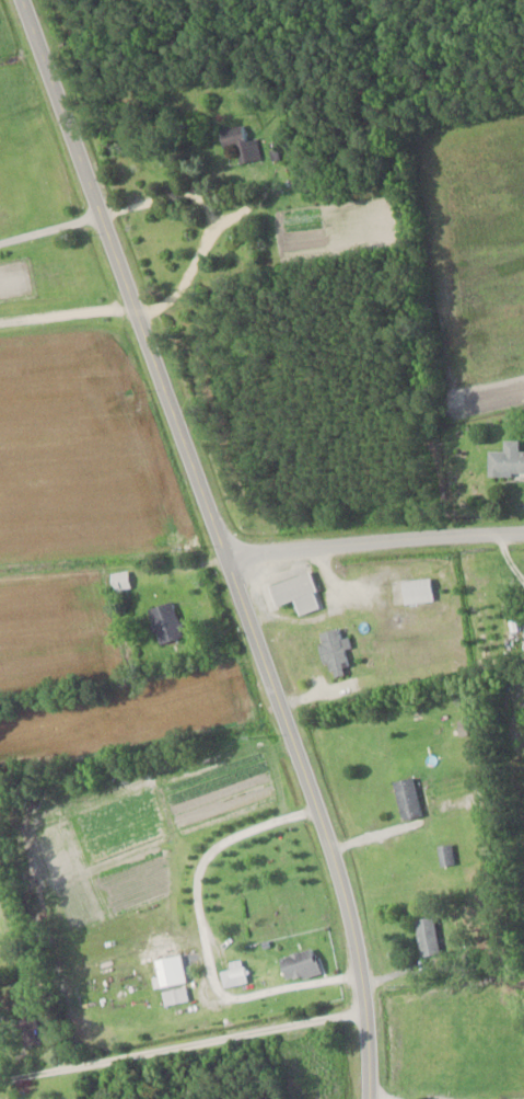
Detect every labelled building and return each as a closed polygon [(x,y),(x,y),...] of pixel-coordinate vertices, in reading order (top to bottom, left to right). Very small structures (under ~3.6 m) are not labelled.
[(261,159),(256,138),(245,140),(242,124),(217,130),(221,148),(235,144),(240,164),(261,159)] [(518,441),(503,441),(503,452),(487,452),(487,474),(523,475),(523,452),(518,452),(518,441)] [(129,586),(125,571),(113,574),(116,589),(129,586)] [(294,600),(298,614),(321,607),(309,571),(267,583),(274,606),(294,600)] [(432,579),(403,579),(403,603),(432,603),(432,579)] [(184,634),(172,599),(147,608),(159,643),(184,634)] [(318,631),(323,664),(330,663),(331,674),(350,670),(346,648),(351,647),(349,634),(343,635),(341,627),(318,631)] [(422,814),(413,776),(393,780),(402,818),(422,814)] [(438,845),(440,864),(453,863),(452,844),(438,845)] [(420,956),(439,953),(432,915),(413,919),(420,956)] [(319,971),(312,947),(278,957),(286,981),(319,971)] [(220,971),(223,987),(247,982),(243,965),(220,971)] [(162,993),(166,1005),(188,998),(184,985),(162,993)] [(32,1026),(21,1033),(28,1045),(40,1038),(32,1026)]
